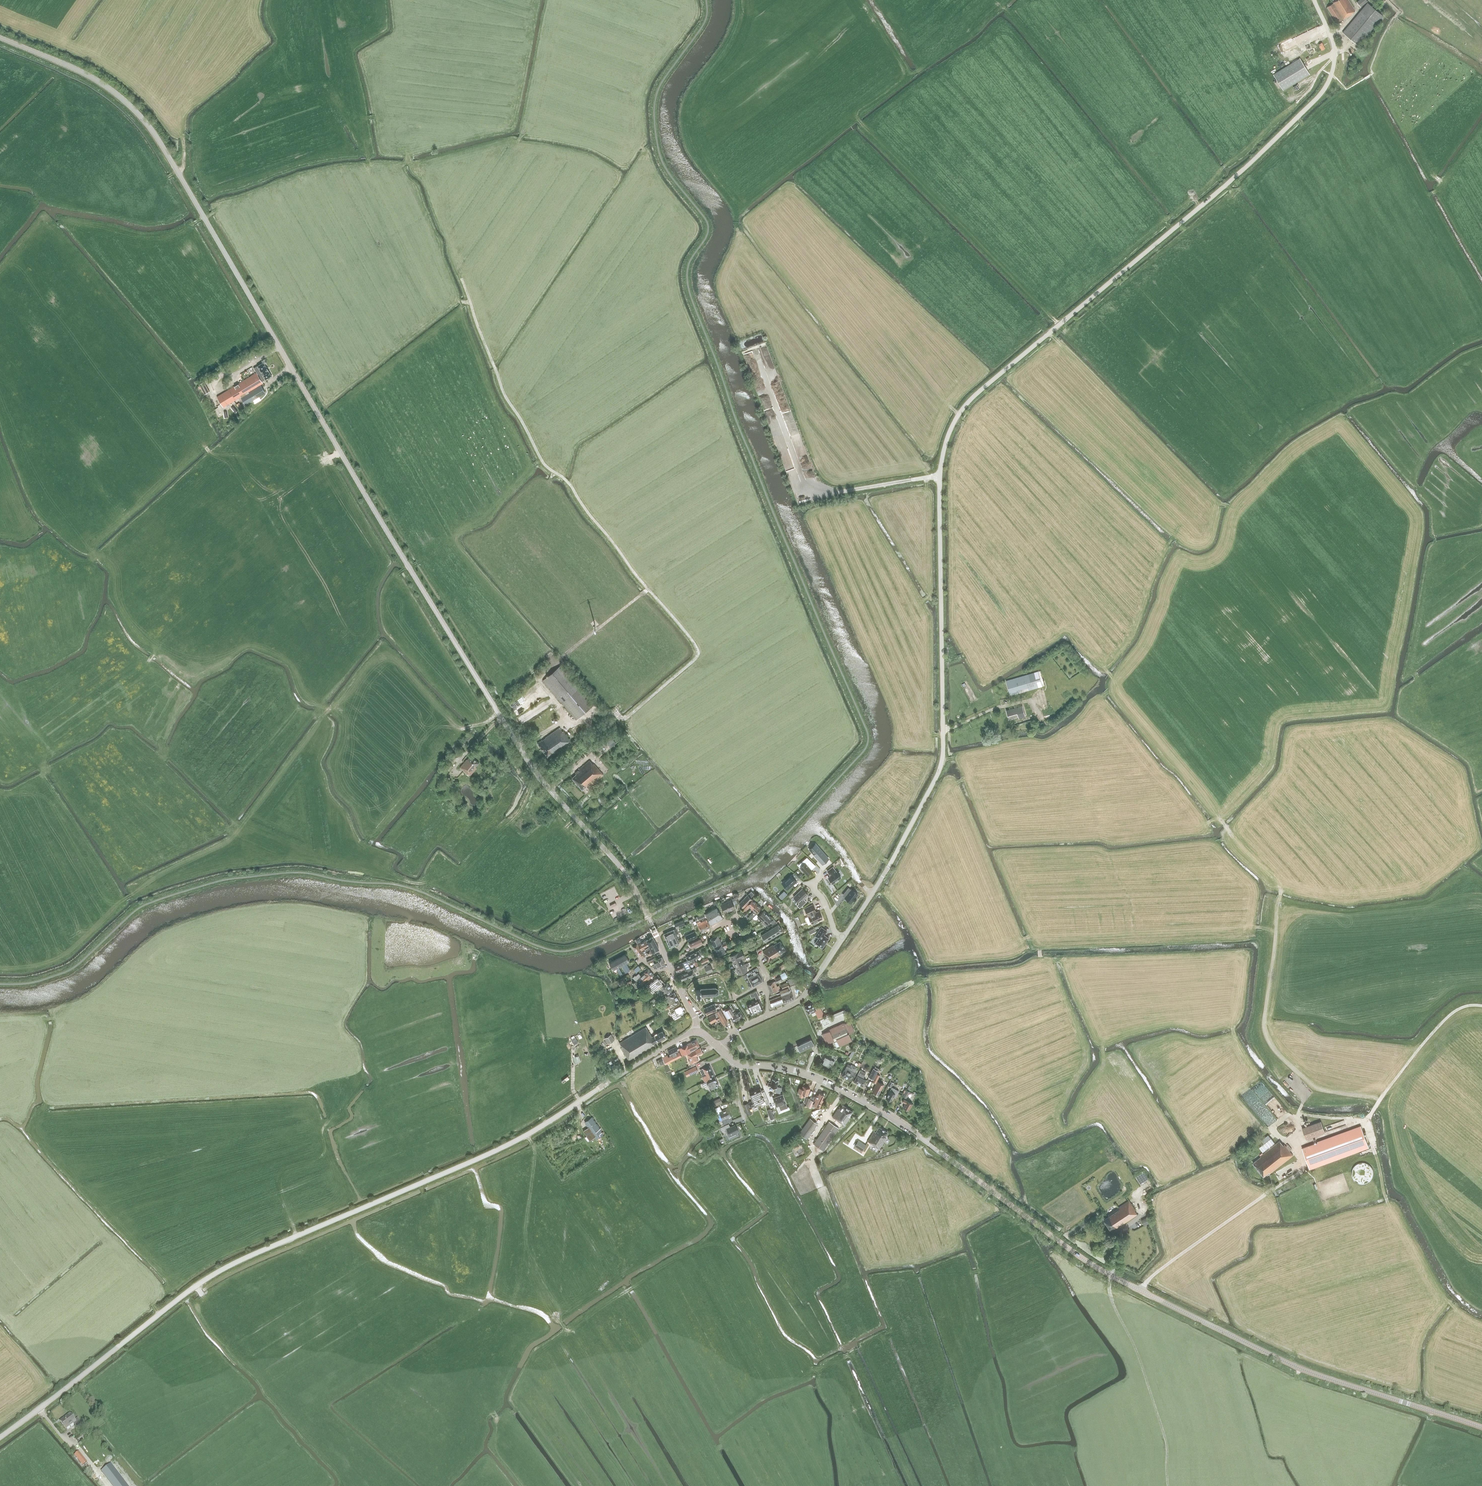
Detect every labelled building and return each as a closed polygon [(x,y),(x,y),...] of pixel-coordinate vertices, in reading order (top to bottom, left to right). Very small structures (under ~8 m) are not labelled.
[(1334,3),(1327,7),(1337,23),(1352,14),(1352,13),(1355,11),(1349,0),(1332,0),(1334,3)] [(1358,46),(1383,16),(1367,3),(1343,32),(1358,46)] [(1289,39),(1281,43),(1284,50),(1292,47),(1289,39)] [(1300,58),(1274,74),(1283,90),(1310,74),(1300,58)] [(235,386),(217,397),(223,407),(241,397),(261,385),(263,383),(262,381),(271,376),(264,362),(254,368),(257,373),(238,384),(238,385),(235,387),(235,386)] [(199,384),(200,386),(198,387),(199,389),(201,388),(204,394),(209,391),(205,384),(204,381),(199,384)] [(241,397),(246,405),(265,393),(261,385),(241,397)] [(562,665),(543,681),(576,720),(595,704),(562,665)] [(1011,696),(1045,686),(1041,671),(1006,681),(1011,696)] [(1019,718),(1026,716),(1025,716),(1022,706),(1022,705),(1006,710),(1008,715),(1017,713),(1019,718)] [(553,754),(571,742),(563,731),(562,732),(560,728),(538,743),(547,757),(553,753),(553,754)] [(580,754),(574,759),(577,763),(583,758),(580,754)] [(476,767),(479,763),(471,756),(467,760),(467,759),(460,768),(467,773),(467,772),(471,775),(477,768),(476,767)] [(588,788),(603,775),(594,764),(593,764),(590,760),(575,773),(576,774),(572,778),(582,790),(587,786),(588,788)] [(817,846),(811,851),(822,864),(828,859),(817,846)] [(805,863),(800,867),(801,868),(800,869),(802,872),(803,871),(807,874),(812,870),(810,869),(813,867),(809,862),(806,864),(805,863)] [(828,877),(832,883),(841,878),(836,872),(833,867),(827,871),(831,876),(828,877)] [(791,875),(782,883),(787,889),(796,881),(791,875)] [(849,887),(843,893),(847,896),(845,898),(851,902),(853,900),(854,900),(856,897),(855,897),(858,894),(852,889),(852,890),(849,887)] [(797,905),(800,908),(806,902),(804,899),(808,895),(802,889),(794,897),(799,903),(797,905)] [(739,904),(744,908),(752,899),(751,898),(754,894),(751,891),(739,904)] [(752,909),(757,903),(752,899),(744,908),(743,909),(745,911),(749,907),(752,909)] [(726,902),(730,911),(735,908),(731,900),(726,902)] [(725,913),(730,911),(726,902),(721,904),(725,913)] [(761,908),(757,903),(752,909),(754,911),(749,915),(752,917),(756,913),(761,908)] [(812,905),(805,908),(812,924),(812,923),(813,924),(816,923),(816,922),(822,919),(819,911),(816,912),(812,905)] [(711,924),(722,917),(716,907),(706,914),(711,924)] [(761,921),(768,914),(764,910),(757,917),(761,921)] [(772,918),(768,914),(761,921),(765,925),(772,918)] [(674,924),(676,928),(685,924),(683,920),(674,924)] [(707,920),(702,922),(702,924),(703,927),(704,926),(706,929),(710,927),(707,920)] [(702,924),(702,922),(700,922),(700,921),(697,922),(697,924),(700,931),(706,929),(704,926),(703,927),(702,924)] [(765,941),(782,931),(778,924),(773,928),(761,935),(765,941)] [(815,943),(822,948),(829,938),(824,935),(827,931),(821,927),(815,936),(819,938),(815,943)] [(676,928),(664,934),(667,941),(673,939),(672,936),(676,935),(676,934),(679,933),(676,928)] [(697,937),(694,931),(684,936),(687,941),(697,937)] [(673,939),(667,941),(670,947),(680,943),(676,935),(672,936),(673,939)] [(704,940),(702,936),(689,942),(692,948),(696,946),(703,943),(702,941),(704,940)] [(714,947),(721,944),(718,936),(710,939),(714,947)] [(646,940),(650,948),(645,951),(643,952),(644,953),(645,956),(652,952),(659,949),(653,937),(646,940)] [(642,950),(642,951),(643,952),(645,951),(650,948),(646,940),(638,945),(642,950)] [(764,955),(768,962),(779,955),(779,954),(786,950),(780,941),(773,946),(773,945),(763,951),(765,955),(764,955)] [(718,956),(726,953),(723,947),(725,946),(725,947),(729,946),(729,945),(727,942),(722,944),(722,945),(714,948),(718,956)] [(637,944),(633,947),(640,956),(641,955),(644,953),(643,952),(642,951),(641,951),(637,944)] [(695,959),(701,956),(698,951),(691,955),(686,957),(689,962),(692,961),(693,962),(696,961),(695,959)] [(738,952),(730,956),(733,962),(741,958),(744,957),(741,951),(738,952)] [(620,957),(628,972),(630,970),(626,963),(629,961),(625,954),(620,957)] [(615,960),(618,967),(621,965),(626,973),(628,972),(620,957),(615,960)] [(659,967),(665,965),(662,957),(656,960),(654,961),(653,962),(655,964),(652,966),(654,969),(657,969),(659,967)] [(744,964),(743,961),(746,960),(744,957),(741,958),(733,962),(736,969),(744,964)] [(623,974),(618,967),(615,960),(609,963),(613,970),(616,968),(618,970),(621,976),(623,974)] [(691,970),(691,969),(687,961),(674,966),(675,967),(674,967),(675,969),(676,969),(677,972),(684,969),(686,972),(691,970)] [(748,963),(744,964),(736,969),(739,975),(747,971),(746,967),(749,966),(748,963)] [(710,965),(704,967),(707,974),(713,971),(710,965)] [(691,969),(691,970),(678,976),(680,981),(695,975),(694,973),(697,971),(695,968),(691,969)] [(639,977),(636,980),(641,985),(654,975),(648,969),(644,972),(641,975),(639,977)] [(752,973),(754,975),(758,983),(762,981),(758,973),(756,974),(755,971),(752,973)] [(659,989),(662,986),(665,984),(658,975),(646,984),(650,988),(648,989),(648,990),(647,991),(647,992),(647,994),(648,995),(648,996),(653,993),(659,989)] [(754,975),(748,978),(753,986),(758,983),(754,975)] [(796,983),(794,977),(788,980),(790,986),(796,983)] [(778,989),(780,988),(779,985),(777,986),(775,981),(767,984),(771,994),(779,991),(778,989)] [(662,986),(659,989),(661,992),(659,993),(661,996),(666,992),(667,993),(672,989),(667,982),(665,984),(662,986)] [(716,995),(719,993),(718,989),(715,988),(700,989),(700,990),(696,990),(696,995),(700,995),(701,996),(716,995)] [(789,990),(788,988),(783,989),(780,991),(783,1002),(794,998),(791,991),(791,989),(789,990)] [(666,1009),(680,1002),(674,992),(666,997),(670,1004),(665,1007),(664,1007),(665,1010),(666,1009)] [(783,1003),(783,1002),(781,996),(770,1000),(770,1001),(772,1007),(781,1003),(782,1004),(783,1003)] [(758,1011),(763,1009),(759,1000),(754,1002),(752,1003),(747,1006),(751,1014),(756,1012),(758,1011)] [(818,1018),(824,1016),(819,1006),(816,1007),(814,1002),(804,1006),(807,1012),(807,1011),(808,1013),(815,1011),(818,1018)] [(681,1003),(673,1008),(675,1011),(671,1013),(674,1020),(681,1016),(680,1014),(686,1011),(681,1003)] [(717,1010),(720,1008),(719,1006),(716,1008),(714,1004),(704,1008),(707,1015),(717,1010)] [(734,1014),(732,1011),(734,1010),(732,1005),(730,1006),(723,1010),(727,1018),(730,1017),(733,1022),(743,1017),(740,1011),(734,1014)] [(723,1025),(727,1023),(720,1009),(716,1012),(714,1014),(708,1017),(711,1023),(717,1020),(719,1019),(720,1021),(721,1021),(723,1025)] [(831,1015),(832,1018),(847,1012),(845,1009),(831,1015)] [(849,1021),(843,1024),(843,1023),(832,1028),(832,1029),(822,1034),(827,1044),(834,1040),(836,1039),(837,1041),(839,1046),(852,1040),(849,1034),(854,1031),(849,1021)] [(658,1041),(666,1037),(662,1031),(652,1037),(646,1027),(620,1043),(622,1047),(621,1048),(629,1060),(654,1045),(653,1044),(658,1041)] [(614,1040),(611,1035),(605,1038),(608,1044),(614,1040)] [(814,1045),(811,1039),(800,1044),(803,1050),(814,1045)] [(682,1056),(700,1047),(696,1040),(679,1048),(682,1056)] [(678,1052),(676,1047),(668,1051),(670,1056),(668,1057),(667,1055),(662,1057),(665,1063),(667,1062),(667,1063),(681,1056),(679,1052),(678,1052)] [(696,1056),(703,1052),(700,1047),(687,1054),(690,1060),(689,1061),(691,1066),(697,1064),(696,1061),(698,1060),(696,1056)] [(832,1066),(834,1062),(830,1060),(832,1057),(824,1053),(822,1058),(824,1059),(821,1065),(822,1065),(822,1066),(824,1067),(825,1066),(829,1069),(831,1065),(832,1066)] [(844,1069),(841,1075),(851,1080),(854,1074),(853,1074),(855,1072),(856,1069),(856,1067),(852,1065),(851,1066),(847,1064),(844,1070),(844,1069)] [(696,1066),(685,1071),(687,1076),(698,1071),(696,1066)] [(702,1077),(705,1082),(709,1080),(715,1077),(709,1066),(703,1068),(706,1075),(702,1077)] [(874,1069),(869,1077),(873,1080),(878,1071),(877,1070),(874,1069)] [(859,1071),(859,1072),(857,1075),(854,1081),(863,1086),(866,1080),(863,1078),(865,1075),(866,1073),(862,1072),(859,1071)] [(880,1075),(877,1074),(873,1082),(876,1084),(873,1091),(879,1094),(882,1088),(884,1084),(880,1083),(877,1081),(880,1075)] [(709,1080),(705,1082),(702,1083),(704,1087),(708,1085),(709,1088),(708,1089),(709,1091),(719,1086),(715,1077),(709,1080)] [(780,1093),(781,1088),(777,1087),(778,1080),(772,1079),(771,1083),(768,1082),(767,1085),(771,1086),(770,1087),(776,1088),(775,1092),(780,1093)] [(808,1096),(810,1088),(803,1086),(802,1089),(799,1088),(797,1094),(800,1094),(799,1096),(802,1098),(803,1094),(808,1096)] [(886,1098),(891,1101),(893,1097),(895,1098),(899,1091),(892,1087),(890,1091),(886,1098)] [(761,1102),(765,1100),(766,1104),(769,1103),(769,1102),(766,1096),(764,1091),(762,1092),(760,1088),(754,1091),(758,1100),(760,1099),(761,1102)] [(762,1104),(761,1102),(760,1099),(758,1100),(754,1091),(749,1093),(752,1100),(749,1102),(749,1103),(750,1107),(751,1107),(755,1106),(754,1105),(758,1103),(758,1105),(762,1104)] [(813,1104),(820,1108),(823,1100),(822,1099),(824,1095),(819,1093),(818,1095),(817,1095),(814,1100),(816,1100),(815,1102),(814,1101),(813,1104)] [(786,1103),(783,1094),(773,1098),(776,1107),(778,1106),(780,1110),(788,1108),(786,1103)] [(722,1103),(719,1097),(711,1101),(714,1107),(722,1103)] [(908,1111),(912,1104),(907,1100),(907,1101),(904,1099),(902,1102),(905,1103),(903,1107),(908,1111)] [(749,1107),(747,1103),(743,1105),(746,1113),(748,1112),(749,1115),(751,1114),(749,1107)] [(849,1116),(852,1112),(849,1109),(846,1107),(843,1105),(840,1108),(839,1109),(838,1108),(832,1117),(844,1125),(850,1117),(849,1116)] [(728,1108),(722,1111),(719,1106),(714,1109),(718,1117),(721,1115),(723,1119),(731,1116),(728,1108)] [(713,1109),(704,1114),(706,1119),(716,1114),(713,1109)] [(596,1139),(603,1134),(591,1118),(585,1122),(596,1139)] [(807,1139),(818,1124),(810,1118),(799,1133),(807,1139)] [(823,1150),(839,1128),(829,1121),(814,1144),(823,1150)] [(1306,1139),(1325,1132),(1321,1121),(1302,1128),(1306,1139)] [(729,1124),(720,1128),(722,1131),(725,1130),(729,1139),(739,1135),(737,1132),(738,1132),(735,1125),(730,1127),(729,1124)] [(1335,1135),(1335,1136),(1302,1148),(1309,1168),(1343,1156),(1343,1157),(1369,1148),(1361,1126),(1335,1135)] [(885,1137),(888,1132),(879,1127),(876,1132),(874,1131),(868,1141),(871,1143),(871,1144),(879,1149),(886,1138),(885,1137)] [(1263,1152),(1274,1143),(1271,1138),(1259,1148),(1263,1152)] [(866,1145),(858,1140),(854,1146),(862,1151),(866,1145)] [(1292,1149),(1288,1144),(1286,1146),(1284,1144),(1283,1145),(1280,1141),(1260,1156),(1261,1157),(1253,1163),(1263,1176),(1269,1172),(1270,1173),(1293,1155),(1289,1151),(1292,1149)] [(1361,1180),(1371,1182),(1373,1165),(1366,1164),(1364,1177),(1361,1176),(1361,1180)] [(1109,1216),(1104,1219),(1111,1230),(1116,1226),(1117,1228),(1117,1227),(1116,1226),(1120,1223),(1121,1225),(1137,1215),(1135,1211),(1135,1210),(1129,1201),(1117,1209),(1118,1210),(1109,1216),(1108,1214),(1109,1216)] [(75,1420),(70,1413),(60,1421),(66,1428),(73,1423),(77,1427),(82,1423),(78,1417),(75,1420)] [(82,1465),(87,1462),(80,1453),(76,1457),(82,1465)] [(111,1463),(101,1470),(113,1485),(128,1485),(111,1463)] [(96,1475),(91,1468),(87,1471),(92,1478),(96,1475)]
